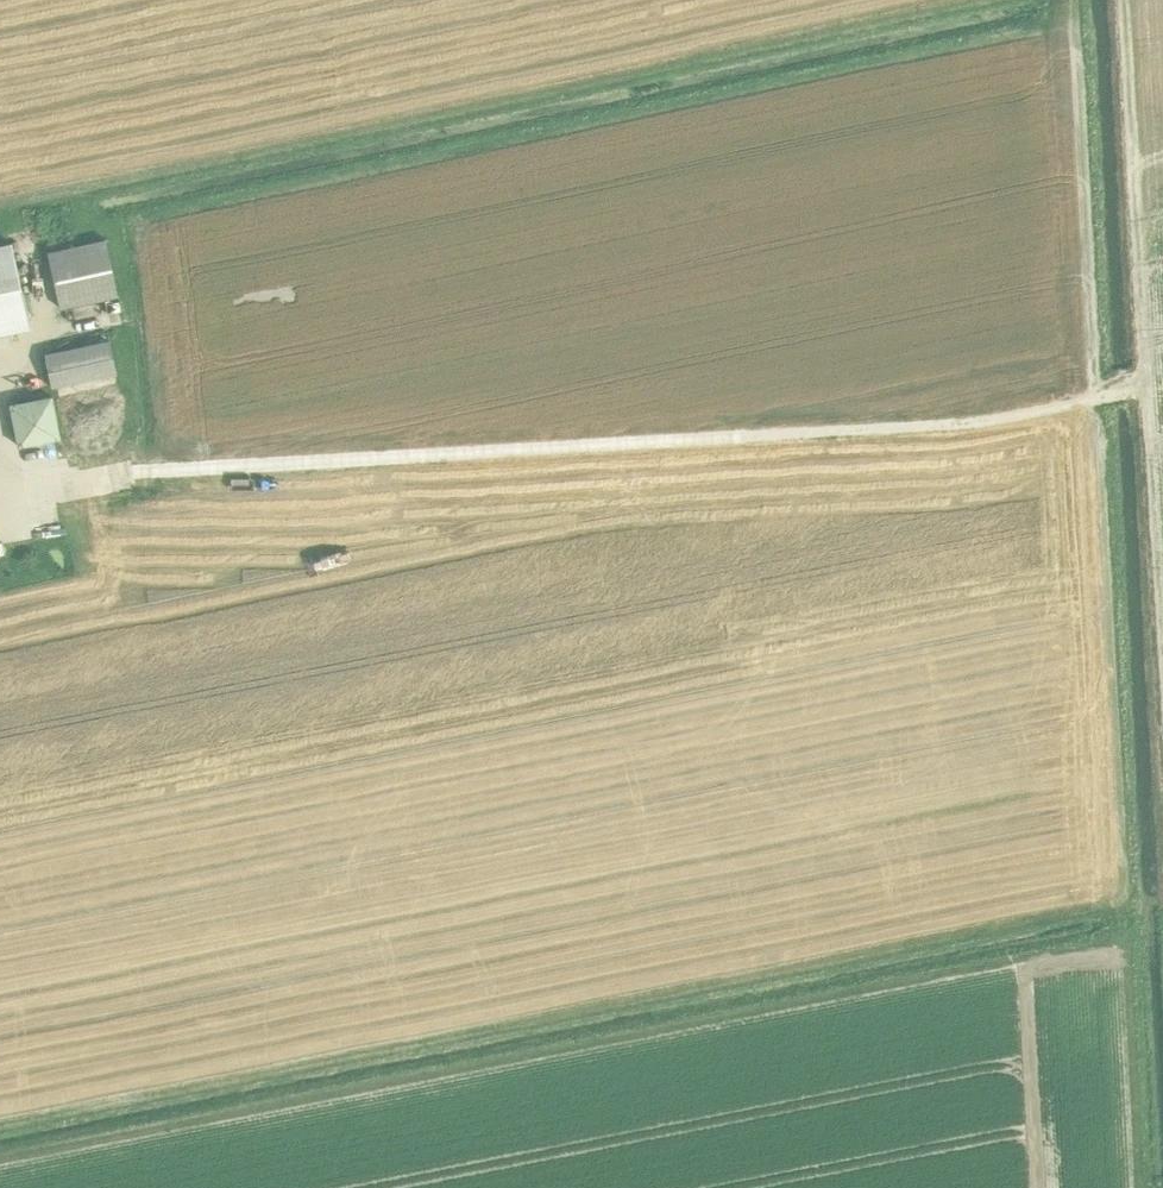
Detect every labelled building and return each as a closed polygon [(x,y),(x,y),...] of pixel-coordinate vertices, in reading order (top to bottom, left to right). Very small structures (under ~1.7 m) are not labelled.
[(47,251),(60,308),(117,295),(105,238),(47,251)] [(30,329),(13,244),(0,247),(0,335),(30,329)] [(116,374),(109,338),(45,352),(53,388),(116,374)] [(61,438),(53,395),(8,403),(18,446),(61,438)]
